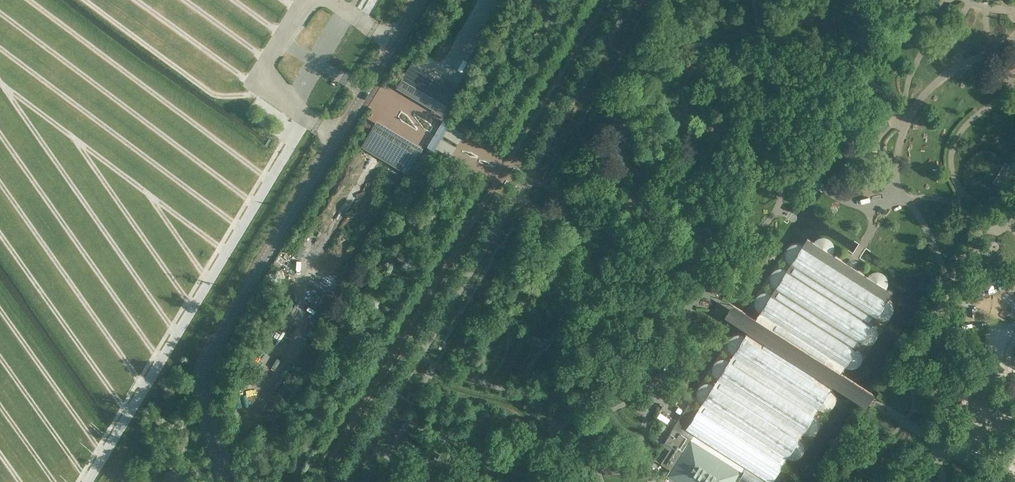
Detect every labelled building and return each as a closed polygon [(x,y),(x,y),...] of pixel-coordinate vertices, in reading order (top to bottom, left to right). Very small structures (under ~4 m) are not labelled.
[(458,88),(414,61),(403,79),(447,106),(458,88)] [(870,120),(874,130),(883,132),(890,124),(887,115),(877,112),(870,120)] [(373,129),(363,146),(407,172),(417,155),(373,129)] [(863,138),(855,147),(859,158),(870,160),(878,152),(874,140),(863,138)] [(746,160),(754,171),(762,165),(756,155),(746,160)] [(661,463),(671,470),(668,475),(679,481),(771,481),(786,460),(789,460),(794,460),(796,460),(799,458),(801,457),(802,455),(803,453),(803,451),(804,448),(801,442),(798,440),(802,434),(805,436),(809,436),(813,434),(816,432),(818,429),(819,425),(819,422),(818,419),(817,418),(814,415),(817,410),(821,411),(825,411),(828,411),(830,409),(832,408),(833,406),(834,404),(835,402),(835,400),(834,396),(832,393),(829,391),(834,383),(838,385),(840,380),(843,376),(840,374),(845,367),(848,369),(852,369),(855,368),(858,366),(860,364),(861,363),(862,360),(862,357),(861,354),(860,350),(857,348),(860,343),(863,344),(868,344),(871,343),(873,342),(875,340),(877,337),(878,334),(877,331),(876,327),(875,326),(873,323),(876,318),(879,320),(886,319),(890,317),(892,312),(893,309),(893,306),(892,303),(890,301),(888,299),(893,292),(887,288),(888,287),(889,285),(889,282),(889,280),(888,278),(887,276),(886,274),(885,273),(883,272),(881,271),(880,271),(877,271),(875,271),(873,272),(872,272),(870,274),(869,275),(868,276),(854,267),(856,263),(852,260),(849,258),(846,262),(832,253),(834,250),(834,245),(833,242),(831,240),(830,239),(828,237),(826,237),(823,236),(822,236),(819,236),(817,237),(815,239),(813,241),(807,237),(803,244),(799,242),(797,242),(793,243),(791,244),(788,246),(786,250),(785,251),(785,254),(786,257),(787,259),(788,261),(789,262),(790,263),(787,268),(785,268),(783,267),(780,267),(779,267),(776,267),(774,269),(773,270),(771,272),(770,273),(770,274),(769,276),(769,279),(770,282),(771,284),(771,285),(774,288),(771,293),(767,291),(763,291),(759,293),(756,295),(754,299),(753,300),(753,303),(754,306),(756,309),(758,312),(754,319),(752,318),(749,322),(747,326),(748,328),(744,335),(740,333),(737,333),(735,333),(731,335),(729,336),(728,338),(726,342),(726,344),(726,345),(726,348),(727,350),(728,352),(731,354),(728,360),(724,358),(716,358),(715,359),(714,360),(713,361),(712,363),(710,365),(710,367),(710,372),(711,374),(712,376),(714,378),(715,379),(712,384),(708,382),(704,382),(698,384),(696,388),(694,391),(694,396),(696,399),(697,400),(699,403),(695,410),(687,405),(662,444),(670,449),(661,463)] [(983,250),(980,260),(992,263),(995,253),(983,250)] [(965,385),(965,381),(957,381),(957,399),(967,399),(967,385),(965,385)] [(678,417),(684,408),(668,397),(656,414),(668,422),(673,414),(678,417)] [(183,479),(180,471),(172,468),(165,471),(161,479),(162,481),(182,481),(183,479)]
